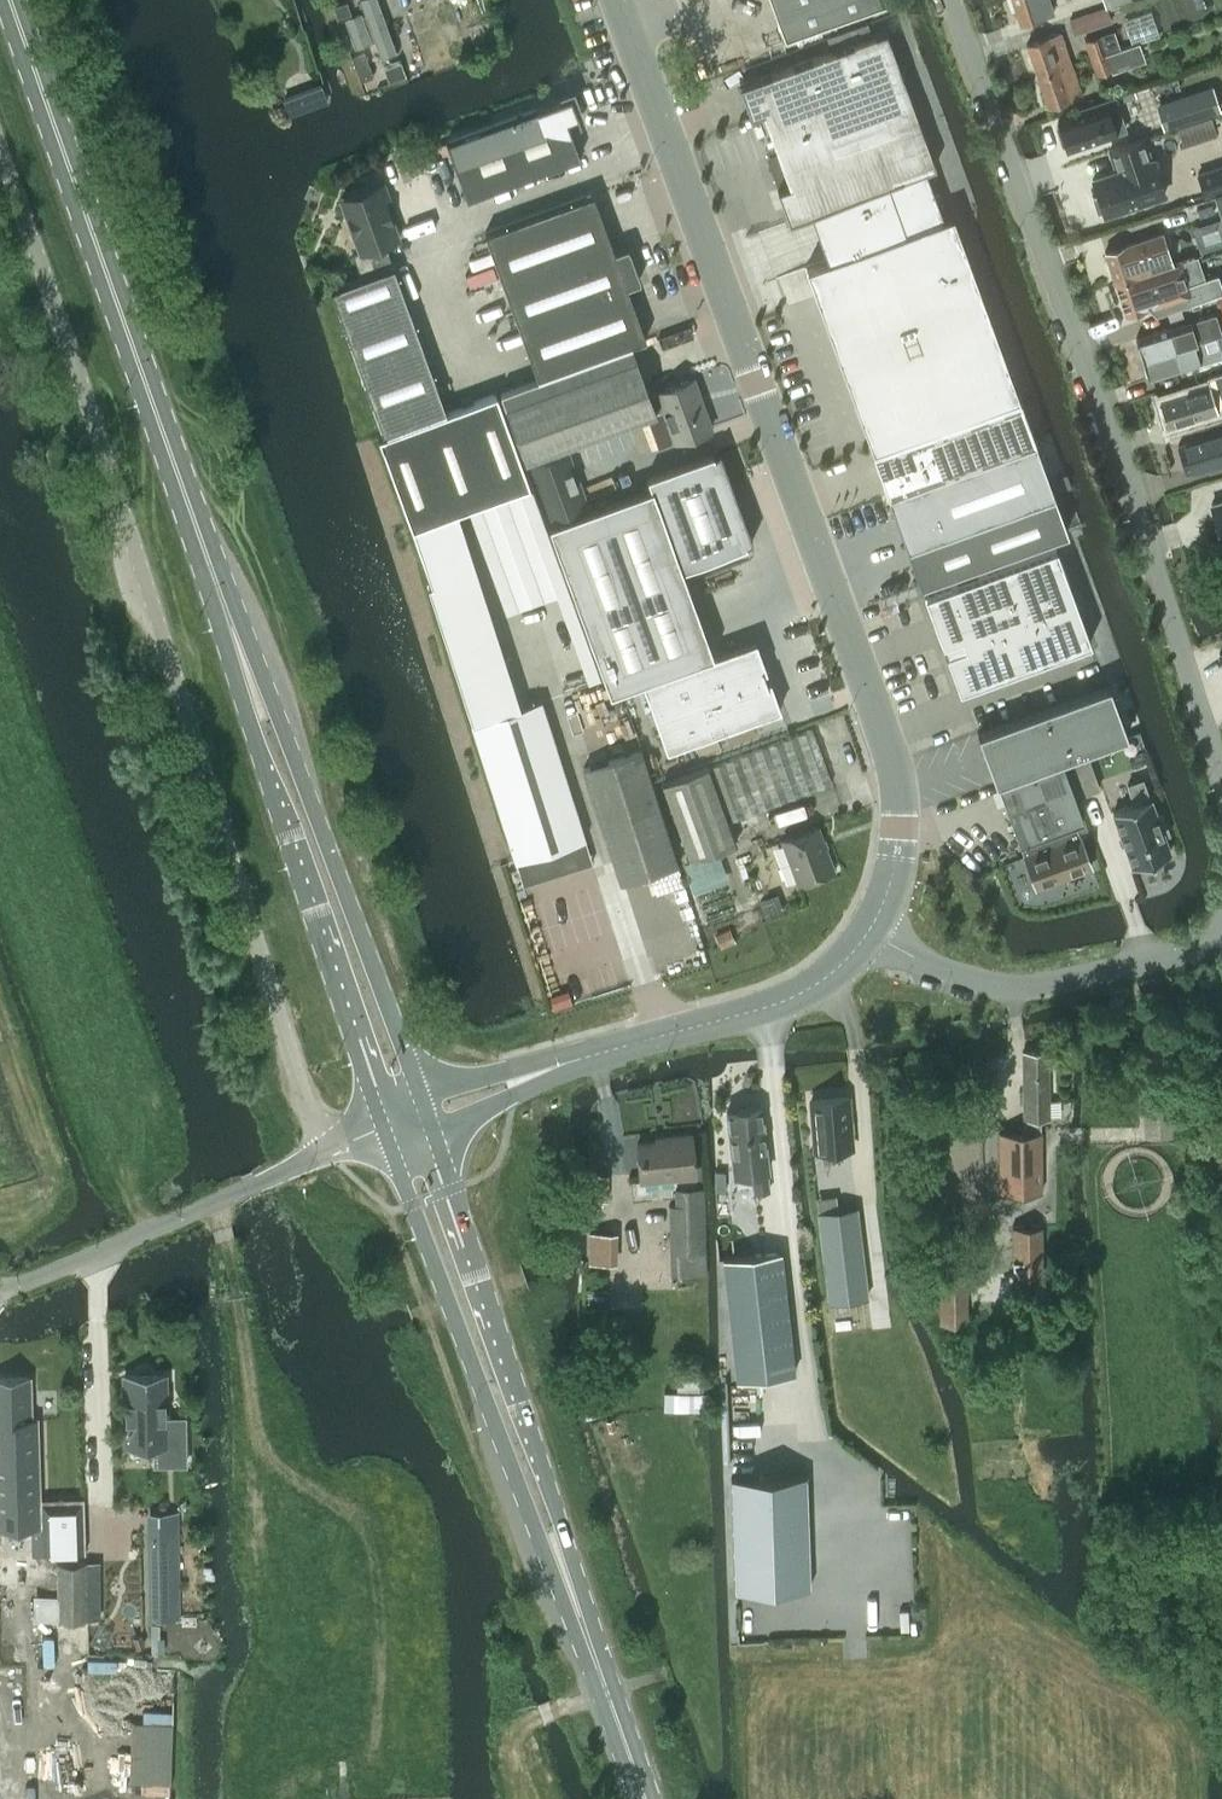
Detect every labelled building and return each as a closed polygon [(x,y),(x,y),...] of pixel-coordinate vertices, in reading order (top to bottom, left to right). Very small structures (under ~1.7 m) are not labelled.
[(379,0),(360,0),(380,57),(398,48),(379,0)] [(431,0),(408,0),(425,48),(445,40),(431,0)] [(487,0),(443,0),(459,45),(499,31),(487,0)] [(783,36),(881,0),(771,0),(783,36)] [(1020,22),(1054,11),(1050,0),(1012,0),(1020,22)] [(1104,6),(1108,5),(1109,8),(1119,5),(1118,4),(1129,0),(1102,0),(1104,6)] [(1075,32),(1100,24),(1111,20),(1107,9),(1109,8),(1108,5),(1104,6),(1105,7),(1070,18),(1075,32)] [(886,29),(739,83),(750,115),(763,110),(762,109),(834,83),(847,121),(911,97),(886,29)] [(1085,39),(1091,56),(1120,47),(1114,29),(1085,39)] [(1027,44),(1037,75),(1071,63),(1061,33),(1027,44)] [(1132,43),(1120,47),(1091,56),(1097,75),(1113,70),(1138,61),(1132,43)] [(364,51),(351,55),(360,79),(372,75),(364,51)] [(1081,94),(1071,63),(1037,75),(1048,105),(1081,94)] [(834,83),(762,109),(763,110),(776,146),(776,147),(847,121),(834,83)] [(1193,91),(1154,103),(1163,128),(1201,116),(1193,91)] [(1068,115),(1056,120),(1057,123),(1065,148),(1066,148),(1115,131),(1126,127),(1114,94),(1067,111),(1068,115)] [(466,197),(580,156),(567,120),(578,116),(570,95),(446,141),(466,197)] [(847,121),(776,147),(778,152),(789,182),(790,184),(924,135),(911,97),(847,121)] [(789,182),(776,187),(788,219),(810,211),(925,169),(935,166),(924,135),(790,184),(789,182)] [(1103,210),(1104,213),(1164,193),(1153,158),(1150,159),(1143,137),(1110,148),(1117,170),(1092,178),(1098,194),(1092,196),(1097,212),(1103,210)] [(827,258),(805,266),(871,450),(1019,396),(952,213),(942,216),(925,169),(810,211),(827,258)] [(1199,177),(1205,195),(1221,189),(1221,170),(1199,177)] [(390,200),(383,182),(340,197),(359,250),(353,252),(360,272),(391,260),(385,242),(399,237),(386,202),(390,200)] [(593,192),(484,232),(537,377),(646,337),(626,282),(639,277),(628,247),(615,252),(593,192)] [(1221,223),(1221,192),(1213,195),(1221,223)] [(1139,240),(1105,251),(1115,282),(1173,263),(1162,232),(1139,240)] [(1115,282),(1126,313),(1153,304),(1156,315),(1192,303),(1221,293),(1221,286),(1218,274),(1186,284),(1178,261),(1173,263),(1115,282)] [(330,288),(341,317),(404,294),(393,265),(330,288)] [(404,294),(341,317),(347,337),(411,314),(404,294)] [(1183,322),(1136,337),(1143,358),(1218,335),(1221,334),(1214,312),(1183,322)] [(347,337),(383,433),(446,410),(411,314),(347,337)] [(1143,358),(1149,378),(1221,356),(1221,346),(1218,335),(1143,358)] [(637,357),(505,404),(525,459),(526,462),(524,462),(545,524),(590,508),(566,444),(646,415),(658,447),(675,441),(711,427),(693,377),(650,393),(637,357)] [(1160,400),(1167,425),(1217,409),(1216,404),(1221,402),(1221,381),(1194,390),(1160,400)] [(446,410),(383,433),(378,435),(411,527),(529,484),(495,392),(446,410)] [(1019,396),(871,450),(887,493),(1035,439),(1019,396)] [(1178,445),(1186,470),(1221,459),(1221,431),(1178,445)] [(590,508),(545,524),(607,694),(642,681),(667,749),(780,708),(769,679),(766,680),(762,670),(766,669),(755,640),(711,656),(684,581),(678,566),(766,534),(731,437),(642,470),(648,487),(590,508)] [(1035,439),(887,493),(906,546),(1054,492),(1035,439)] [(1054,492),(906,546),(919,583),(1068,529),(1054,492)] [(1211,504),(1217,522),(1215,527),(1217,537),(1221,539),(1221,500),(1211,504)] [(1063,651),(1090,641),(1055,546),(924,594),(942,643),(944,642),(947,651),(945,652),(959,689),(983,680),(980,671),(1059,642),(1063,651)] [(539,699),(505,710),(461,572),(426,583),(515,859),(583,837),(539,699)] [(1102,687),(977,732),(995,782),(997,782),(998,782),(1061,758),(1127,734),(1109,684),(1102,687)] [(831,782),(811,727),(662,782),(690,859),(735,843),(727,820),(831,782)] [(1085,750),(1062,758),(1076,795),(1099,787),(1085,750)] [(677,866),(641,751),(583,769),(620,884),(677,866)] [(998,782),(997,782),(1019,841),(1020,841),(1074,821),(1083,818),(1082,817),(1061,758),(998,782)] [(1134,803),(1112,811),(1132,865),(1170,851),(1164,834),(1169,832),(1162,813),(1156,815),(1150,797),(1149,797),(1142,778),(1127,783),(1134,803)] [(1074,821),(1020,841),(1025,854),(1038,888),(1092,868),(1074,821)] [(782,838),(798,882),(832,869),(816,826),(782,838)] [(1060,1080),(1015,1079),(1015,1119),(1030,1119),(1030,1131),(1040,1131),(1047,1131),(1047,1119),(1061,1119),(1060,1080)] [(1174,1136),(1171,1090),(1141,1092),(1144,1138),(1174,1136)] [(848,1093),(810,1097),(815,1150),(853,1147),(848,1093)] [(767,1170),(768,1170),(761,1106),(727,1110),(734,1174),(752,1172),(754,1191),(769,1189),(767,1170)] [(1024,1131),(999,1131),(999,1192),(1041,1192),(1040,1131),(1030,1131),(1024,1131)] [(641,1180),(694,1174),(690,1134),(663,1137),(663,1138),(637,1140),(641,1180)] [(671,1275),(705,1274),(703,1190),(675,1190),(675,1205),(669,1206),(671,1275)] [(856,1205),(816,1210),(828,1301),(868,1296),(856,1205)] [(1042,1227),(1011,1227),(1012,1275),(1043,1275),(1042,1227)] [(781,1250),(723,1257),(737,1379),(794,1372),(781,1250)] [(967,1323),(966,1274),(939,1275),(939,1323),(967,1323)] [(167,1372),(121,1373),(122,1447),(152,1447),(153,1465),(187,1465),(186,1415),(168,1415),(167,1372)] [(38,1524),(36,1443),(31,1443),(29,1377),(0,1378),(0,1525),(38,1524)] [(663,1409),(704,1411),(708,1411),(708,1392),(705,1392),(703,1392),(676,1391),(663,1391),(663,1409)] [(806,1474),(731,1477),(734,1588),(809,1586),(806,1474)] [(178,1525),(150,1526),(152,1618),(179,1617),(178,1525)] [(86,1557),(32,1558),(33,1632),(88,1629),(86,1559),(86,1557)] [(178,1664),(158,1664),(158,1710),(178,1710),(178,1664)]
